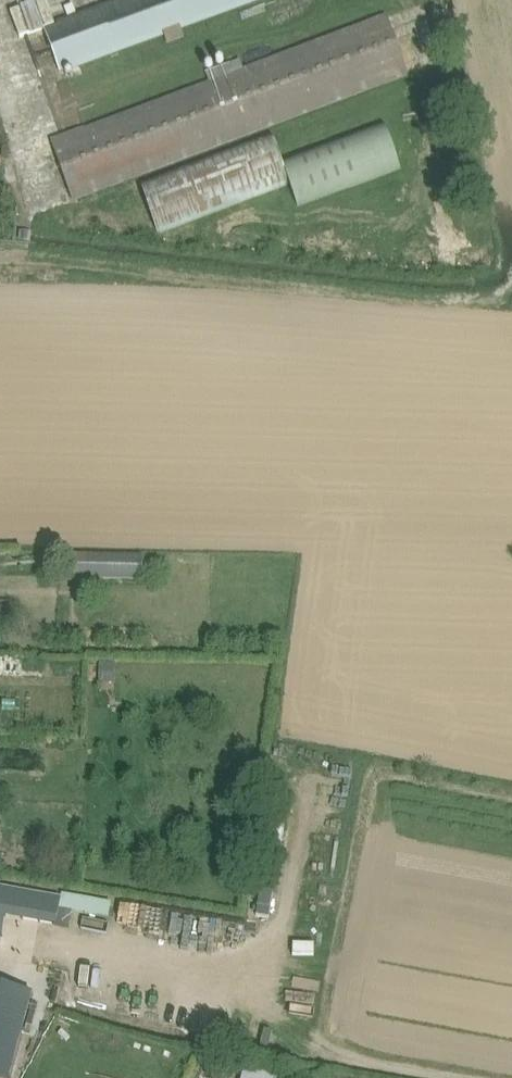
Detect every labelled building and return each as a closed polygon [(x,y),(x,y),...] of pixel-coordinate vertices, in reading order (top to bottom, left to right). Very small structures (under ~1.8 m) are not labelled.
[(21,37),(56,24),(47,0),(44,0),(12,12),(21,37)] [(250,0),(132,0),(46,32),(60,70),(164,31),(169,44),(187,38),(182,24),(250,0)] [(389,18),(246,71),(241,60),(206,73),(211,84),(53,142),(74,200),(410,76),(389,18)] [(158,230),(289,181),(298,204),(401,165),(385,122),(281,160),(272,134),(141,183),(158,230)] [(19,240),(30,242),(32,232),(20,230),(19,240)] [(145,579),(145,557),(71,555),(71,577),(145,579)] [(0,607),(0,616),(9,616),(9,607),(0,607)] [(115,683),(116,662),(100,662),(99,683),(115,683)] [(276,871),(277,858),(266,857),(265,870),(276,871)] [(270,918),(276,875),(263,873),(257,916),(270,918)] [(62,899),(0,887),(0,935),(2,936),(6,917),(57,926),(60,910),(62,899)] [(62,899),(60,910),(75,912),(109,918),(112,902),(62,893),(62,899)] [(4,1077),(12,1077),(33,994),(0,986),(0,1077),(4,1077)] [(243,1077),(276,1077),(277,1071),(245,1064),(243,1077)]
